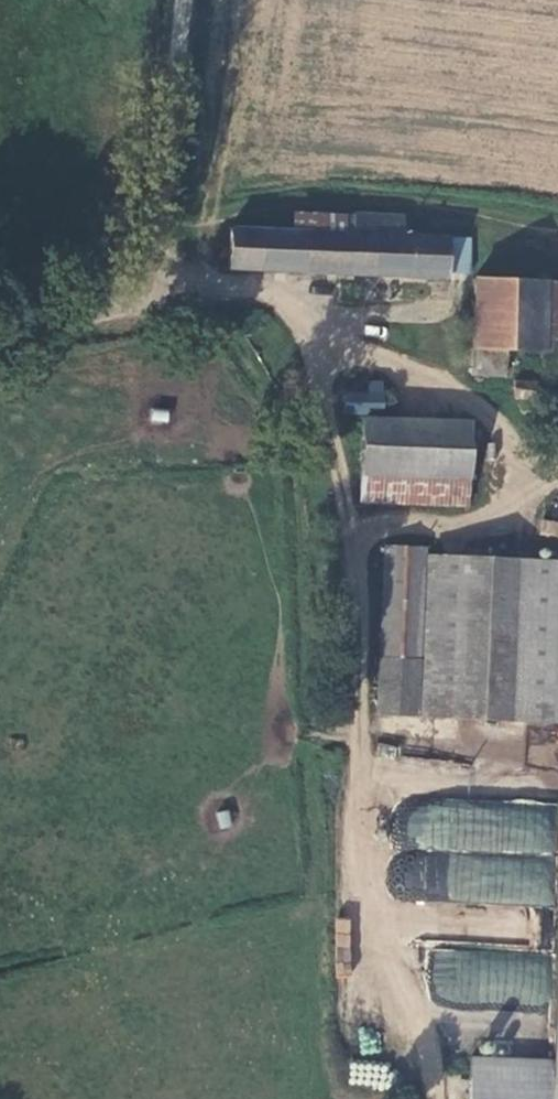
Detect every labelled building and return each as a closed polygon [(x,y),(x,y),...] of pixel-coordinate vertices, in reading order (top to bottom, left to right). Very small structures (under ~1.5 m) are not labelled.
[(290,232),(352,239),(353,214),(291,208),(290,232)] [(352,239),(290,232),(223,229),(222,266),(439,281),(441,264),(454,264),(457,238),(398,232),(396,218),(385,217),(385,212),(353,209),(353,214),(352,239)] [(539,348),(543,279),(477,275),(472,370),(503,374),(506,346),(539,348)] [(543,279),(539,348),(557,349),(557,280),(543,279)] [(536,376),(515,374),(515,396),(534,398),(536,376)] [(338,411),(378,410),(375,383),(357,384),(357,391),(337,393),(338,411)] [(374,422),(371,470),(462,475),(463,425),(374,422)] [(462,475),(371,470),(369,501),(461,504),(462,475)] [(538,534),(557,537),(557,521),(540,518),(538,534)] [(391,707),(432,711),(442,548),(443,538),(401,538),(391,707)] [(442,548),(432,711),(528,718),(539,552),(442,548)] [(528,718),(557,720),(557,554),(539,552),(528,718)] [(556,802),(549,1055),(468,1052),(466,1098),(557,1098),(557,802),(556,802)] [(333,970),(348,971),(350,918),(335,918),(333,970)] [(431,997),(485,1003),(487,985),(476,984),(479,956),(436,952),(431,997)]
